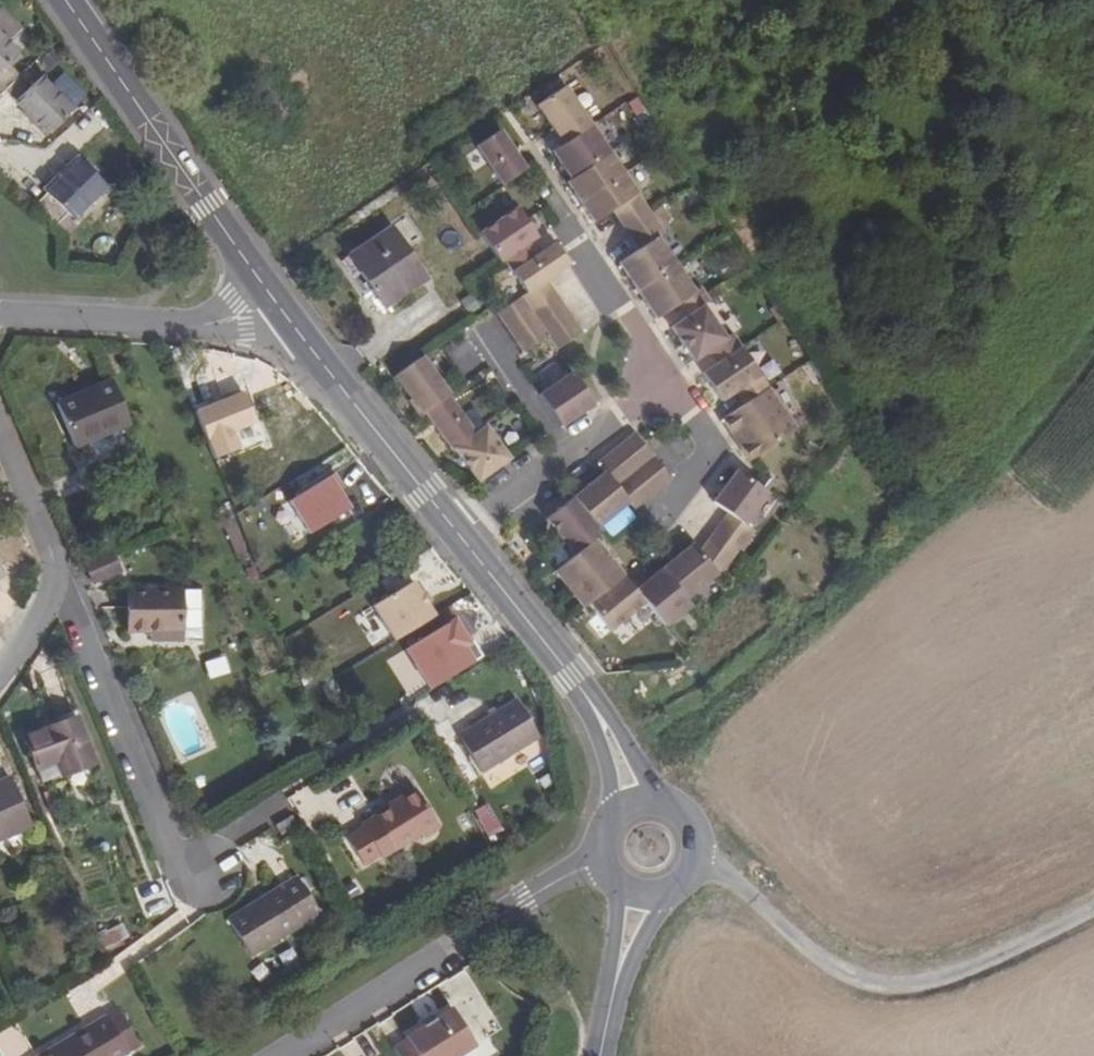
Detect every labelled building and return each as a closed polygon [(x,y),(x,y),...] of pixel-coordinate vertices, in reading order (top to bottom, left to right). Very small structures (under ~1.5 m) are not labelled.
[(0,33),(0,95),(5,90),(20,75),(8,64),(19,53),(0,33)] [(72,108),(41,77),(37,81),(26,70),(20,75),(5,90),(35,120),(32,123),(46,135),(72,108)] [(537,107),(564,146),(593,127),(565,88),(537,107)] [(637,97),(628,103),(642,126),(651,121),(637,97)] [(553,154),(573,181),(612,154),(593,127),(564,146),(553,154)] [(503,188),(527,172),(500,132),(477,148),(503,188)] [(569,184),(582,204),(625,175),(612,154),(573,181),(569,184)] [(105,184),(77,159),(67,171),(68,172),(38,205),(59,224),(68,214),(73,219),(105,184)] [(647,208),(625,175),(582,204),(591,218),(595,224),(614,211),(623,225),(647,208)] [(623,225),(632,238),(650,226),(646,219),(652,215),(647,208),(623,225)] [(519,209),(482,235),(501,264),(505,261),(514,274),(538,258),(529,245),(539,238),(519,209)] [(620,265),(639,293),(677,266),(650,226),(632,238),(640,251),(620,265)] [(391,231),(353,258),(386,307),(426,280),(391,231)] [(557,246),(538,258),(514,274),(528,295),(523,298),(532,312),(556,296),(547,283),(571,266),(557,246)] [(678,306),(687,319),(704,308),(711,303),(702,289),(696,294),(677,266),(639,293),(657,320),(678,306)] [(556,296),(532,312),(541,325),(565,309),(556,296)] [(508,328),(532,312),(523,298),(499,315),(508,328)] [(709,353),(718,366),(742,350),(732,335),(725,340),(704,308),(687,319),(672,329),(694,363),(709,353)] [(565,309),(541,325),(550,338),(574,322),(565,309)] [(516,341),(541,325),(532,312),(508,328),(516,341)] [(583,335),(574,322),(550,338),(559,352),(583,335)] [(525,354),(550,338),(541,325),(516,341),(525,354)] [(737,394),(745,406),(769,390),(742,350),(718,366),(703,376),(722,404),(737,394)] [(424,358),(396,378),(424,416),(426,414),(449,398),(451,396),(424,358)] [(574,374),(541,397),(562,429),(596,406),(574,374)] [(130,424),(111,380),(56,404),(74,447),(130,424)] [(745,406),(722,422),(732,436),(735,434),(744,448),(741,450),(750,464),(797,431),(769,390),(745,406)] [(449,398),(426,414),(453,452),(455,451),(476,436),(449,398)] [(476,436),(455,451),(478,484),(510,461),(486,428),(476,436)] [(735,434),(732,436),(741,450),(744,448),(735,434)] [(634,437),(597,467),(604,475),(628,506),(633,512),(670,482),(634,437)] [(729,515),(720,528),(743,545),(752,533),(746,527),(769,496),(738,472),(714,505),(729,515)] [(308,536),(354,509),(332,473),(286,501),(308,536)] [(628,506),(604,475),(601,478),(573,500),(597,530),(628,506)] [(597,530),(573,500),(545,522),(573,557),(594,540),(601,535),(597,530)] [(222,522),(235,554),(246,549),(233,517),(222,522)] [(720,528),(711,541),(734,557),(738,551),(743,545),(720,528)] [(608,559),(594,540),(573,557),(552,574),(567,592),(608,559)] [(695,547),(661,571),(686,602),(716,577),(718,578),(734,557),(711,541),(702,555),(695,547)] [(122,575),(113,551),(85,563),(93,585),(122,575)] [(608,559),(567,592),(581,610),(586,606),(623,577),(608,559)] [(645,605),(665,629),(691,608),(686,602),(661,571),(635,592),(645,605)] [(623,577),(586,606),(610,632),(645,605),(635,592),(623,577)] [(418,582),(373,603),(390,642),(436,621),(418,582)] [(202,600),(203,589),(194,588),(194,591),(180,590),(181,636),(194,637),(194,641),(203,641),(203,630),(200,630),(200,600),(202,600)] [(181,636),(180,590),(126,591),(126,631),(159,631),(159,639),(181,639),(181,636)] [(406,644),(426,687),(481,662),(461,619),(406,644)] [(204,660),(209,679),(231,673),(226,654),(204,660)] [(541,734),(518,697),(460,734),(482,770),(541,734)] [(93,765),(77,719),(26,738),(43,784),(93,765)] [(0,785),(0,838),(30,825),(12,780),(0,785)] [(443,826),(418,786),(399,798),(402,804),(389,811),(379,818),(377,815),(362,825),(383,859),(422,835),(423,838),(443,826)] [(402,804),(399,798),(386,805),(389,811),(402,804)] [(485,836),(501,832),(495,812),(479,817),(485,836)] [(297,827),(292,819),(276,828),(281,837),(297,827)] [(318,915),(296,878),(227,921),(250,959),(318,915)] [(396,1045),(403,1055),(457,1055),(477,1043),(453,1004),(408,1034),(409,1036),(396,1045)] [(134,1049),(113,1012),(36,1055),(122,1055),(123,1055),(134,1049)]
